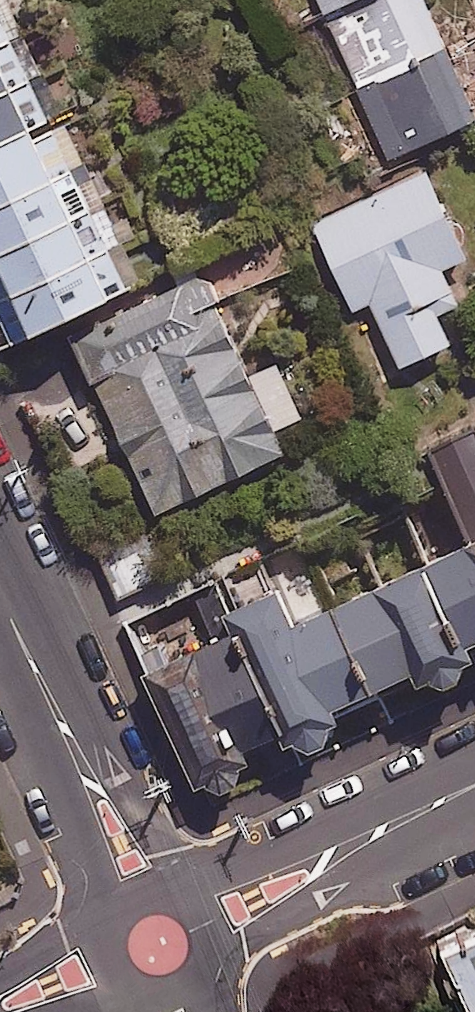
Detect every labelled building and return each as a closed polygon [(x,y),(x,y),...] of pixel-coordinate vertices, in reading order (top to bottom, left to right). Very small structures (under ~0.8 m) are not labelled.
[(381,148),(474,114),(474,31),(458,0),(304,0),(381,148)] [(29,329),(123,286),(0,18),(0,267),(29,329)] [(423,156),(304,221),(350,304),(370,298),(401,362),(456,335),(435,308),(458,299),(441,259),(472,245),(423,156)] [(202,275),(94,326),(177,501),(285,449),(202,275)] [(444,441),(474,506),(474,426),(444,441)] [(164,656),(222,778),(474,658),(474,508),(295,594),(274,549),(218,576),(239,620),(164,656)] [(142,553),(111,566),(126,600),(156,587),(142,553)] [(431,942),(461,1011),(474,1011),(474,923),(431,942)]
